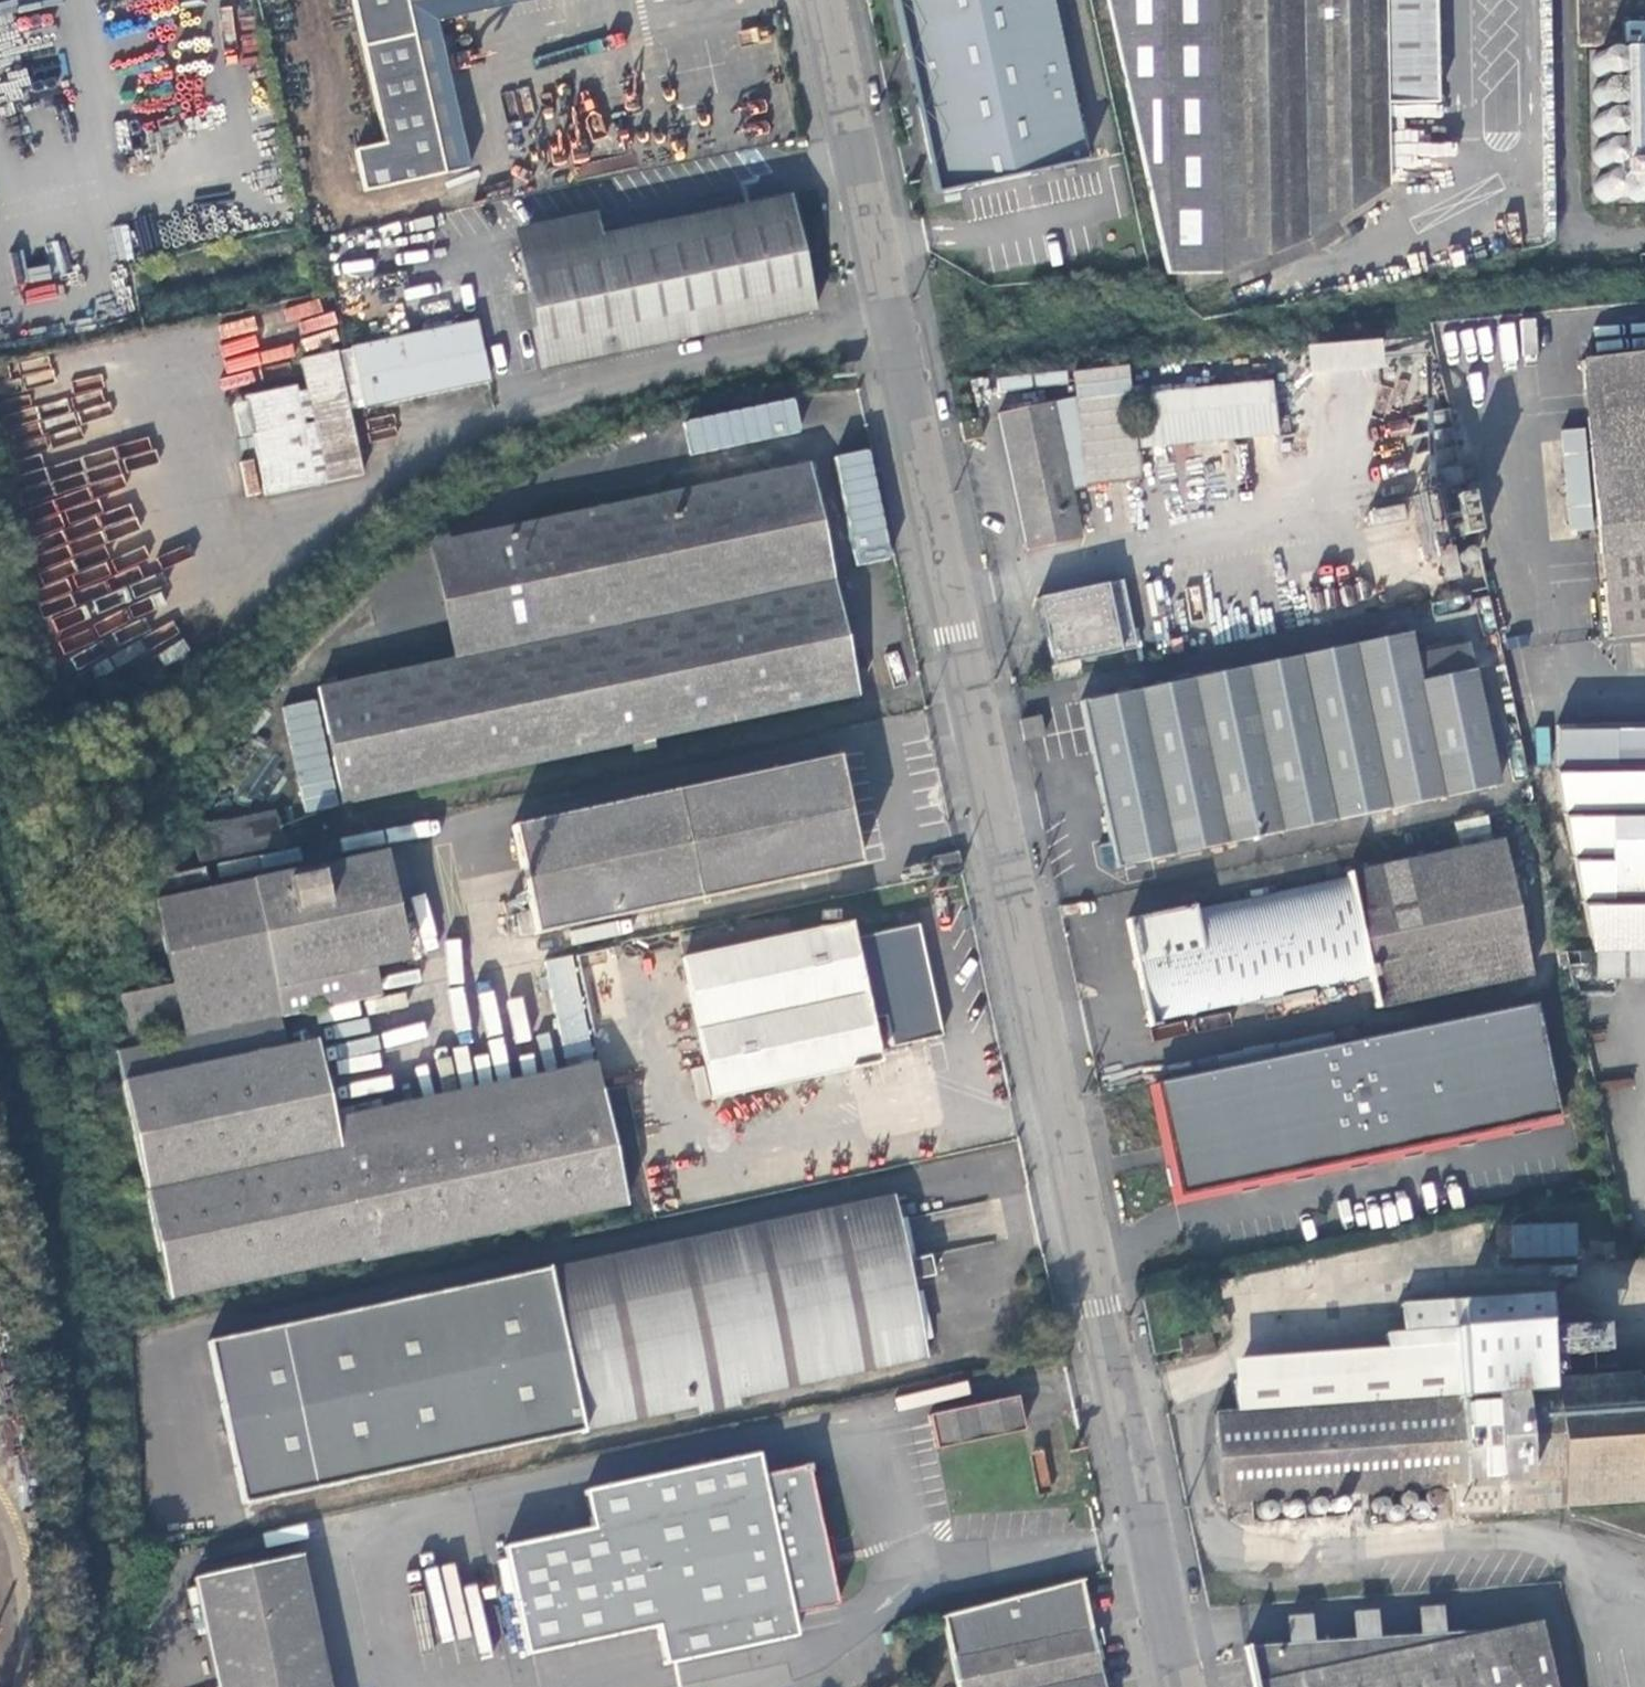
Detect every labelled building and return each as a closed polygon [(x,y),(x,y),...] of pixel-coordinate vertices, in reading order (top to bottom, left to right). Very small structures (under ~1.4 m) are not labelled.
[(384,143),(355,150),(363,186),(443,170),(408,4),(425,0),(355,0),(384,143)] [(443,170),(469,164),(439,21),(540,0),(425,0),(408,4),(443,170)] [(935,193),(1086,161),(1051,0),(895,0),(935,193)] [(1226,277),(1305,241),(1334,222),(1388,187),(1386,102),(1384,0),(1106,0),(1170,280),(1226,277)] [(1386,102),(1437,101),(1434,0),(1384,0),(1386,102)] [(1643,9),(1576,5),(1602,109),(1609,110),(1608,118),(1613,138),(1603,141),(1597,117),(1592,202),(1644,189),(1644,0),(1643,9)] [(602,235),(519,252),(517,252),(529,309),(542,368),(814,310),(789,196),(602,235)] [(514,230),(519,252),(602,235),(597,213),(514,230)] [(1305,241),(1226,277),(1230,288),(1314,254),(1343,235),(1334,222),(1305,241)] [(352,346),(353,349),(365,405),(365,408),(492,380),(480,319),(352,346)] [(1583,362),(1644,356),(1644,338),(1582,344),(1583,362)] [(1381,364),(1378,341),(1307,348),(1309,370),(1381,364)] [(365,405),(353,349),(339,351),(351,408),(365,405)] [(351,408),(339,351),(302,359),(308,390),(301,391),(299,383),(245,394),(246,400),(233,402),(241,436),(254,434),(266,494),(364,474),(351,408)] [(1583,362),(1601,552),(1603,584),(1609,642),(1644,638),(1644,356),(1583,362)] [(1126,366),(1074,373),(1077,398),(1086,487),(1139,480),(1126,366)] [(1135,395),(1140,449),(1278,436),(1273,382),(1135,395)] [(795,397),(683,419),(690,454),(802,432),(795,397)] [(1086,487),(1077,398),(1052,403),(1071,489),(1086,487)] [(1000,414),(1029,550),(1082,539),(1071,489),(1052,403),(1000,414)] [(837,453),(852,565),(889,560),(874,448),(837,453)] [(245,496),(260,494),(253,459),(238,462),(245,496)] [(317,686),(342,803),(857,694),(808,462),(782,468),(783,469),(430,543),(453,658),(317,686)] [(1443,559),(1429,493),(1415,496),(1430,562),(1443,559)] [(1603,584),(1601,552),(1586,554),(1589,585),(1603,584)] [(1040,599),(1054,665),(1121,651),(1107,585),(1040,599)] [(1081,701),(1116,863),(1498,784),(1469,646),(1416,658),(1410,633),(1081,701)] [(1020,719),(1024,741),(1045,736),(1041,715),(1020,719)] [(1557,727),(1559,782),(1595,952),(1644,952),(1644,725),(1557,727)] [(520,935),(534,933),(858,862),(836,755),(511,823),(528,910),(515,913),(520,935)] [(198,862),(283,843),(275,809),(191,828),(198,862)] [(1128,921),(1150,1026),(1160,1024),(1160,1020),(1369,976),(1377,1009),(1532,975),(1502,840),(1347,874),(1348,877),(1195,910),(1194,907),(1128,921)] [(961,867),(957,844),(931,850),(935,872),(961,867)] [(182,1032),(183,1036),(282,1016),(381,996),(375,966),(410,959),(386,850),(254,877),(254,880),(154,900),(173,983),(123,993),(133,1040),(175,1031),(175,1034),(182,1032)] [(680,941),(684,957),(791,934),(788,919),(680,941)] [(791,934),(684,957),(713,1097),(881,1062),(871,1019),(886,1015),(893,1046),(943,1035),(918,924),(853,939),(850,922),(791,934)] [(1595,952),(1596,978),(1644,978),(1644,952),(1595,952)] [(542,961),(564,1045),(592,1038),(570,954),(542,961)] [(1536,1003),(1156,1083),(1180,1197),(1558,1117),(1560,1116),(1536,1003)] [(287,1045),(282,1016),(183,1036),(117,1050),(123,1082),(287,1045)] [(601,1089),(338,1147),(331,1117),(314,1039),(287,1045),(123,1082),(121,1082),(168,1299),(361,1258),(362,1262),(627,1205),(601,1089)] [(595,1061),(331,1117),(338,1147),(601,1089),(595,1061)] [(893,1195),(208,1340),(242,1502),(927,1356),(911,1279),(906,1258),(893,1195)] [(1512,1254),(1577,1256),(1578,1224),(1513,1222),(1512,1254)] [(929,1253),(906,1258),(911,1279),(934,1273),(929,1253)] [(1590,1323),(1590,1343),(1614,1343),(1614,1324),(1590,1323)] [(929,1413),(935,1446),(1023,1427),(1016,1394),(929,1413)] [(591,1528),(502,1548),(525,1655),(655,1629),(662,1664),(791,1638),(786,1612),(832,1603),(806,1467),(809,1466),(808,1462),(798,1464),(798,1466),(761,1474),(756,1452),(583,1489),(591,1528)] [(300,1555),(193,1578),(216,1686),(328,1686),(300,1555)] [(957,1686),(1103,1686),(1081,1578),(1058,1584),(980,1604),(943,1615),(957,1686)] [(1419,1607),(1422,1633),(1444,1631),(1442,1606),(1419,1607)] [(1355,1637),(1377,1635),(1375,1610),(1354,1611),(1355,1637)] [(1287,1616),(1288,1642),(1311,1640),(1310,1614),(1287,1616)] [(1422,1633),(1377,1635),(1355,1637),(1311,1640),(1288,1642),(1245,1644),(1254,1686),(1553,1686),(1539,1622),(1444,1631),(1422,1633)]
